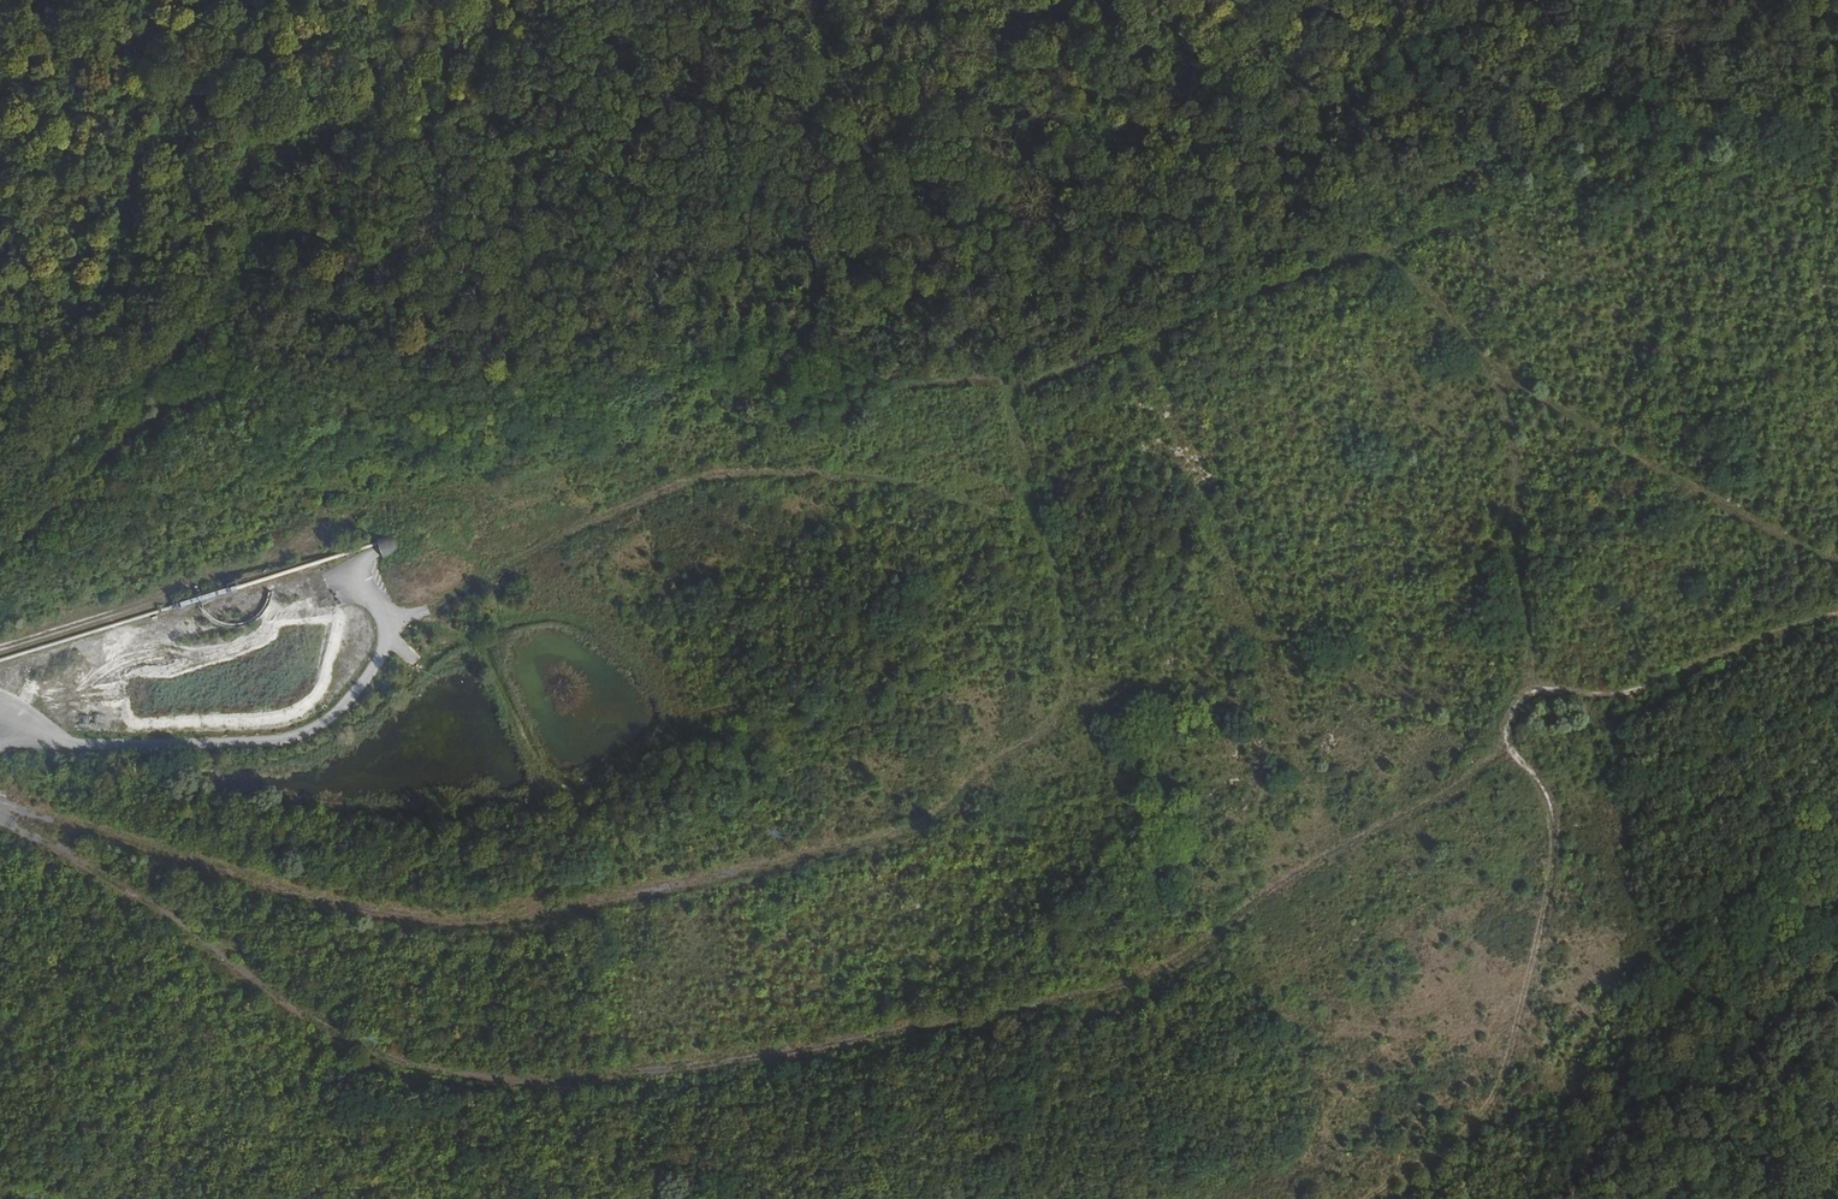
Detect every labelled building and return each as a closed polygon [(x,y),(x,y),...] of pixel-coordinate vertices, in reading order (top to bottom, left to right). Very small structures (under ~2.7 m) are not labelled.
[(7,688),(9,680),(0,678),(0,686),(7,688)]
